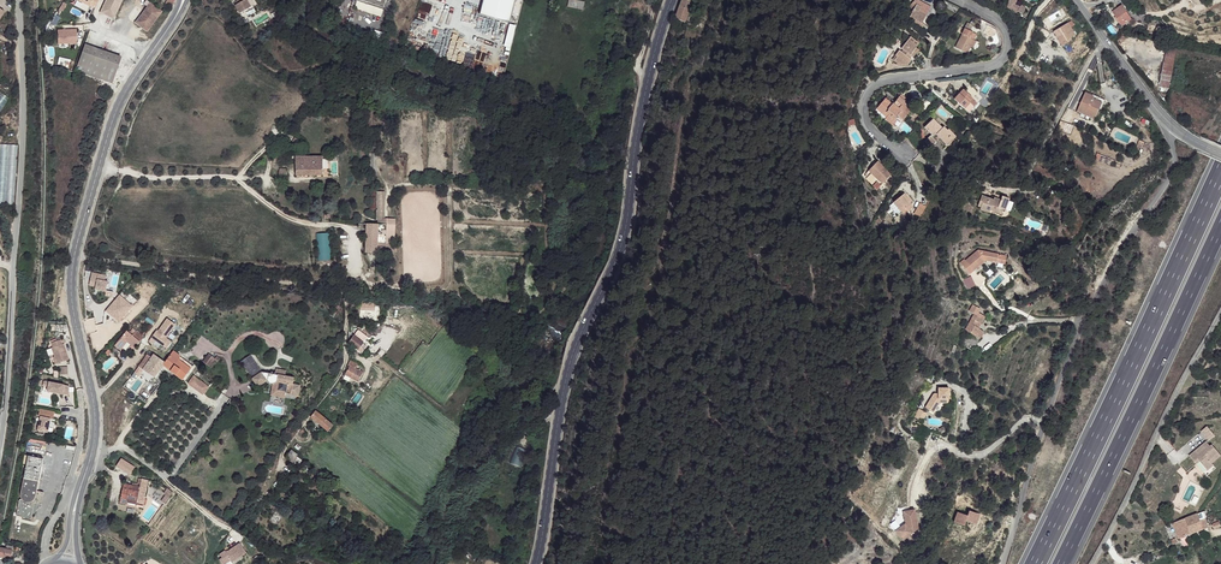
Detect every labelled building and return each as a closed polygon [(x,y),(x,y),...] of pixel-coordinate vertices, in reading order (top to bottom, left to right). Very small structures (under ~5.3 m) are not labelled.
[(94,9),(98,0),(76,0),(94,9)] [(100,12),(114,18),(121,0),(105,0),(100,12)] [(245,9),(251,5),(248,0),(241,0),(245,9)] [(385,9),(388,0),(360,0),(385,9)] [(479,17),(509,24),(515,0),(483,0),(479,17)] [(568,7),(583,10),(584,3),(570,0),(569,0),(568,7)] [(675,19),(685,22),(689,10),(687,9),(690,1),(688,0),(682,0),(675,19)] [(922,0),(920,4),(928,8),(931,5),(922,0)] [(1009,3),(1011,4),(1008,8),(1018,14),(1019,13),(1023,15),(1027,10),(1022,7),(1021,8),(1016,5),(1018,0),(1010,0),(1009,3)] [(151,1),(136,21),(148,31),(163,10),(151,1)] [(920,4),(916,3),(910,16),(915,19),(913,24),(923,29),(925,25),(923,24),(922,23),(925,15),(928,8),(920,4)] [(1126,13),(1119,7),(1112,12),(1121,26),(1130,19),(1126,13)] [(269,13),(254,18),(256,23),(271,18),(269,13)] [(979,22),(973,19),(970,24),(975,28),(979,22)] [(1076,35),(1068,23),(1059,28),(1061,32),(1058,34),(1055,36),(1063,47),(1069,43),(1067,41),(1070,39),(1076,35)] [(967,24),(954,48),(966,54),(970,47),(974,40),(977,35),(970,32),(973,27),(967,24)] [(503,55),(510,56),(513,26),(507,25),(503,55)] [(57,29),(57,44),(77,44),(77,29),(57,29)] [(910,37),(907,39),(916,46),(919,44),(910,37)] [(916,46),(907,39),(898,51),(901,54),(900,56),(896,54),(893,58),(894,59),(891,63),(897,67),(905,67),(910,61),(907,59),(909,56),(912,58),(915,54),(912,52),(914,49),(916,46)] [(121,56),(85,43),(76,69),(112,82),(121,56)] [(1171,46),(1162,43),(1157,61),(1167,64),(1170,52),(1171,46)] [(1167,64),(1157,61),(1151,80),(1154,84),(1161,86),(1167,64)] [(973,100),(964,92),(955,102),(969,115),(974,110),(969,105),(972,102),(973,100)] [(1095,101),(1086,97),(1081,105),(1100,112),(1102,109),(1093,104),(1095,101)] [(887,107),(880,102),(874,111),(884,119),(883,121),(891,127),(895,122),(892,120),(895,117),(900,121),(909,110),(900,104),(901,103),(895,98),(891,104),(889,106),(887,107)] [(883,98),(880,102),(887,107),(889,106),(891,104),(883,98)] [(1100,112),(1081,105),(1077,114),(1095,123),(1100,112)] [(943,129),(934,120),(925,128),(932,136),(925,143),(931,148),(937,142),(934,139),(937,136),(948,147),(954,141),(947,133),(948,132),(944,128),(943,129)] [(957,138),(949,130),(948,132),(947,133),(954,141),(957,138)] [(1027,139),(1018,136),(1016,142),(1025,145),(1027,139)] [(16,145),(0,144),(0,204),(14,205),(16,145)] [(294,156),(294,175),(321,175),(321,157),(306,157),(296,157),(294,156)] [(884,171),(875,164),(867,174),(874,179),(882,186),(890,176),(887,173),(884,171)] [(882,186),(874,179),(872,181),(876,184),(879,187),(880,188),(882,186)] [(903,194),(901,195),(904,200),(903,201),(906,206),(910,203),(903,194)] [(995,198),(983,195),(980,205),(984,207),(983,209),(992,211),(993,209),(1004,212),(1005,208),(1007,208),(1011,196),(1003,194),(1002,198),(996,196),(995,198)] [(904,200),(901,195),(890,203),(896,213),(898,212),(901,216),(909,210),(906,206),(903,201),(904,200)] [(379,230),(377,250),(392,250),(391,258),(397,258),(397,251),(395,250),(396,230),(379,230)] [(331,260),(329,233),(315,234),(317,261),(331,260)] [(392,250),(377,250),(377,257),(391,258),(392,250)] [(966,261),(961,265),(969,276),(986,263),(994,265),(994,264),(998,265),(998,267),(1005,269),(1008,261),(981,252),(967,263),(966,261)] [(978,312),(972,308),(968,314),(972,317),(963,332),(975,339),(979,333),(977,331),(984,320),(977,315),(978,312)] [(130,334),(115,352),(119,354),(127,344),(134,349),(143,337),(134,330),(130,334)] [(113,350),(115,352),(130,334),(129,334),(125,332),(113,350)] [(348,338),(347,343),(359,351),(364,344),(354,336),(350,337),(348,338)] [(61,343),(52,346),(53,351),(52,351),(54,359),(56,367),(69,363),(64,347),(62,348),(61,343)] [(148,355),(138,367),(154,379),(163,366),(172,352),(169,350),(167,353),(152,343),(149,347),(161,356),(160,358),(152,353),(149,356),(148,355)] [(172,352),(163,366),(183,380),(194,366),(173,351),(172,352)] [(209,353),(203,361),(210,367),(216,360),(218,357),(215,353),(213,356),(209,353)] [(253,353),(243,360),(251,371),(259,361),(257,358),(253,353)] [(351,359),(348,364),(350,365),(356,369),(352,376),(358,379),(359,380),(364,371),(363,371),(356,367),(359,363),(351,359)] [(259,361),(251,371),(256,377),(263,366),(259,361)] [(350,365),(345,374),(351,378),(352,376),(356,369),(350,365)] [(263,366),(256,377),(265,370),(263,366)] [(265,370),(256,377),(261,385),(269,379),(271,378),(273,381),(278,382),(277,384),(276,391),(282,392),(282,395),(303,398),(305,384),(297,384),(299,377),(290,376),(291,374),(289,374),(290,370),(279,369),(279,373),(274,372),(274,375),(265,370)] [(192,375),(188,379),(191,380),(195,384),(193,386),(197,389),(198,388),(211,397),(214,394),(202,385),(203,384),(202,383),(192,375)] [(924,385),(924,383),(924,382),(924,381),(924,379),(923,378),(922,377),(921,376),(920,376),(919,375),(918,375),(916,375),(915,376),(914,376),(913,377),(912,378),(911,379),(911,381),(911,382),(911,383),(911,385),(912,386),(913,387),(914,388),(915,388),(916,389),(918,389),(919,389),(920,388),(921,388),(922,387),(923,386),(924,385)] [(49,386),(47,395),(69,400),(69,389),(49,386)] [(934,396),(925,410),(933,414),(939,405),(945,405),(945,401),(949,401),(949,391),(939,391),(938,396),(934,396)] [(927,415),(919,410),(914,419),(922,423),(927,415)] [(55,414),(40,411),(39,418),(41,419),(38,433),(49,435),(52,421),(54,421),(55,414)] [(315,411),(310,417),(317,423),(322,417),(315,411)] [(322,417),(317,423),(329,431),(333,426),(322,417)] [(1207,428),(1201,432),(1208,442),(1214,437),(1207,428)] [(1206,443),(1202,446),(1204,449),(1196,454),(1195,452),(1188,457),(1195,465),(1198,463),(1205,472),(1212,467),(1211,465),(1208,462),(1217,454),(1211,446),(1209,447),(1206,443)] [(1220,458),(1217,454),(1208,462),(1211,465),(1220,458)] [(21,502),(18,517),(33,520),(34,514),(37,513),(39,512),(41,509),(43,504),(45,493),(39,492),(40,482),(45,460),(29,457),(22,496),(24,500),(21,502)] [(116,467),(130,476),(135,467),(121,459),(116,467)] [(522,480),(523,470),(513,470),(512,480),(522,480)] [(123,483),(119,502),(128,504),(129,498),(137,500),(137,502),(144,503),(144,502),(145,498),(147,488),(140,487),(123,483)] [(169,485),(166,490),(168,491),(171,494),(175,489),(169,485)] [(904,525),(894,532),(901,542),(917,530),(914,511),(901,513),(904,525)] [(962,514),(958,524),(969,529),(971,524),(980,528),(984,518),(974,514),(972,518),(962,514)] [(1198,515),(1197,514),(1173,524),(1179,539),(1206,528),(1207,529),(1210,528),(1209,525),(1208,525),(1205,517),(1200,519),(1198,515)] [(5,558),(10,558),(11,551),(5,550),(0,550),(0,558),(5,558)]
